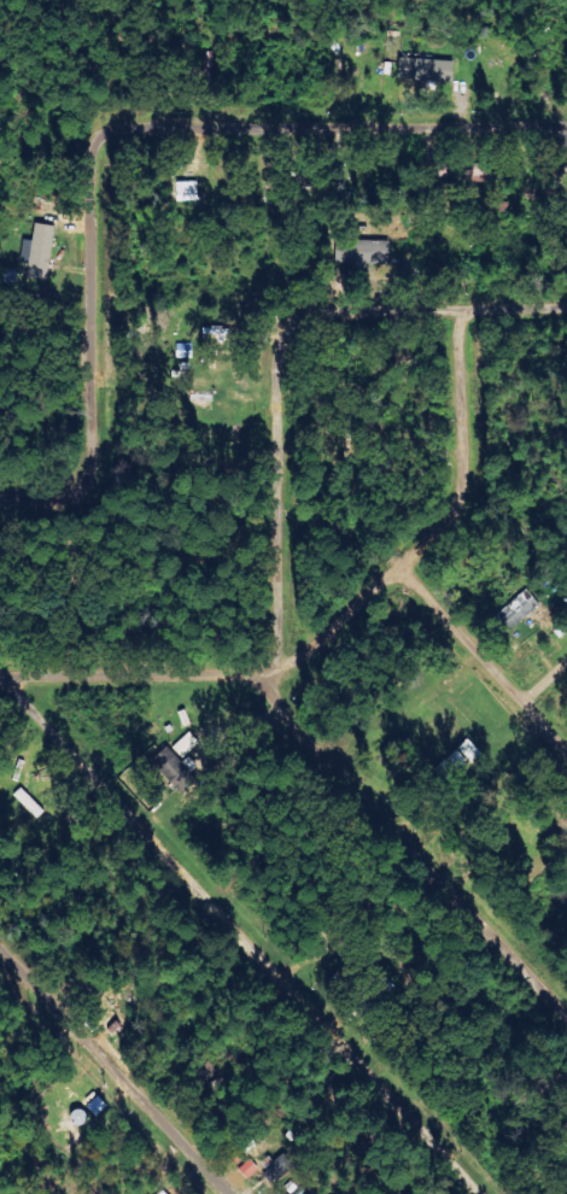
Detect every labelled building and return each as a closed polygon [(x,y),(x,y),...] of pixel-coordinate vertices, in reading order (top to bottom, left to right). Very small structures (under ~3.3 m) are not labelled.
[(454,61),(403,59),(402,80),(453,81),(454,61)] [(199,201),(198,182),(178,182),(178,202),(199,201)] [(29,277),(50,279),(55,225),(34,223),(29,277)] [(384,232),(339,232),(338,264),(390,264),(390,238),(384,238),(384,232)] [(497,614),(510,631),(541,607),(529,590),(497,614)] [(174,748),(184,759),(200,744),(191,733),(174,748)] [(190,778),(172,748),(154,759),(172,789),(190,778)]
